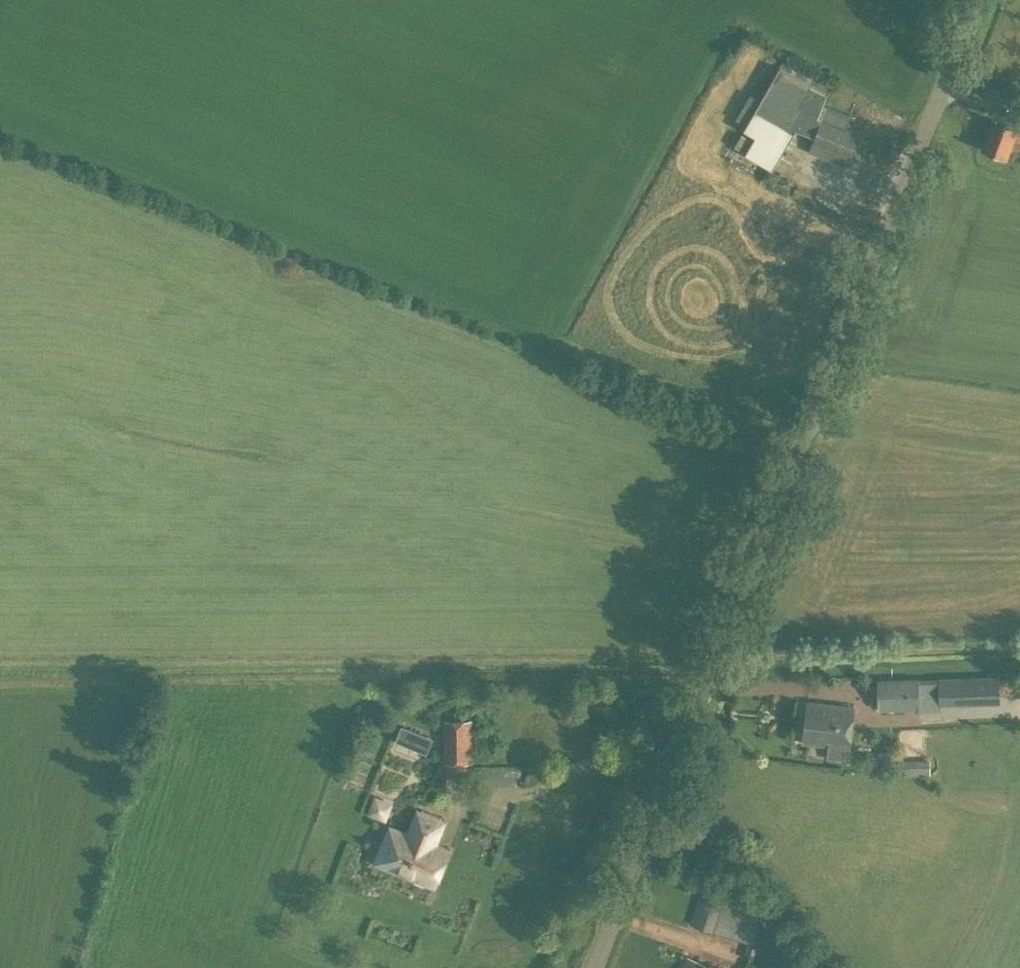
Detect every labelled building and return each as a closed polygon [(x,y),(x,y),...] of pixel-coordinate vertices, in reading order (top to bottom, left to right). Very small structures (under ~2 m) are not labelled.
[(780,67),(760,99),(750,93),(736,118),(746,124),(734,146),(741,150),(743,148),(744,148),(742,151),(773,168),(783,151),(798,127),(817,133),(810,151),(847,165),(859,134),(822,120),(822,119),(818,118),(827,93),(831,84),(789,60),(785,59),(780,67)] [(1017,131),(1018,129),(995,119),(983,148),(1006,158),(1011,145),(1019,148),(1019,132),(1017,131)] [(936,697),(993,699),(994,677),(937,675),(936,697)] [(882,707),(920,707),(921,679),(882,678),(882,707)] [(797,696),(797,681),(779,681),(778,696),(797,696)] [(847,759),(849,748),(853,707),(808,702),(803,743),(829,746),(827,757),(847,759)] [(443,720),(444,762),(474,762),(472,719),(443,720)] [(396,740),(426,753),(433,737),(402,725),(396,740)] [(911,728),(911,745),(929,745),(929,728),(911,728)] [(906,763),(907,775),(931,774),(930,762),(906,763)] [(397,859),(393,869),(434,885),(447,851),(433,845),(443,822),(417,812),(408,835),(390,828),(380,852),(397,859)] [(753,945),(762,916),(699,896),(691,924),(753,945)] [(688,958),(685,967),(718,967),(688,958)]
